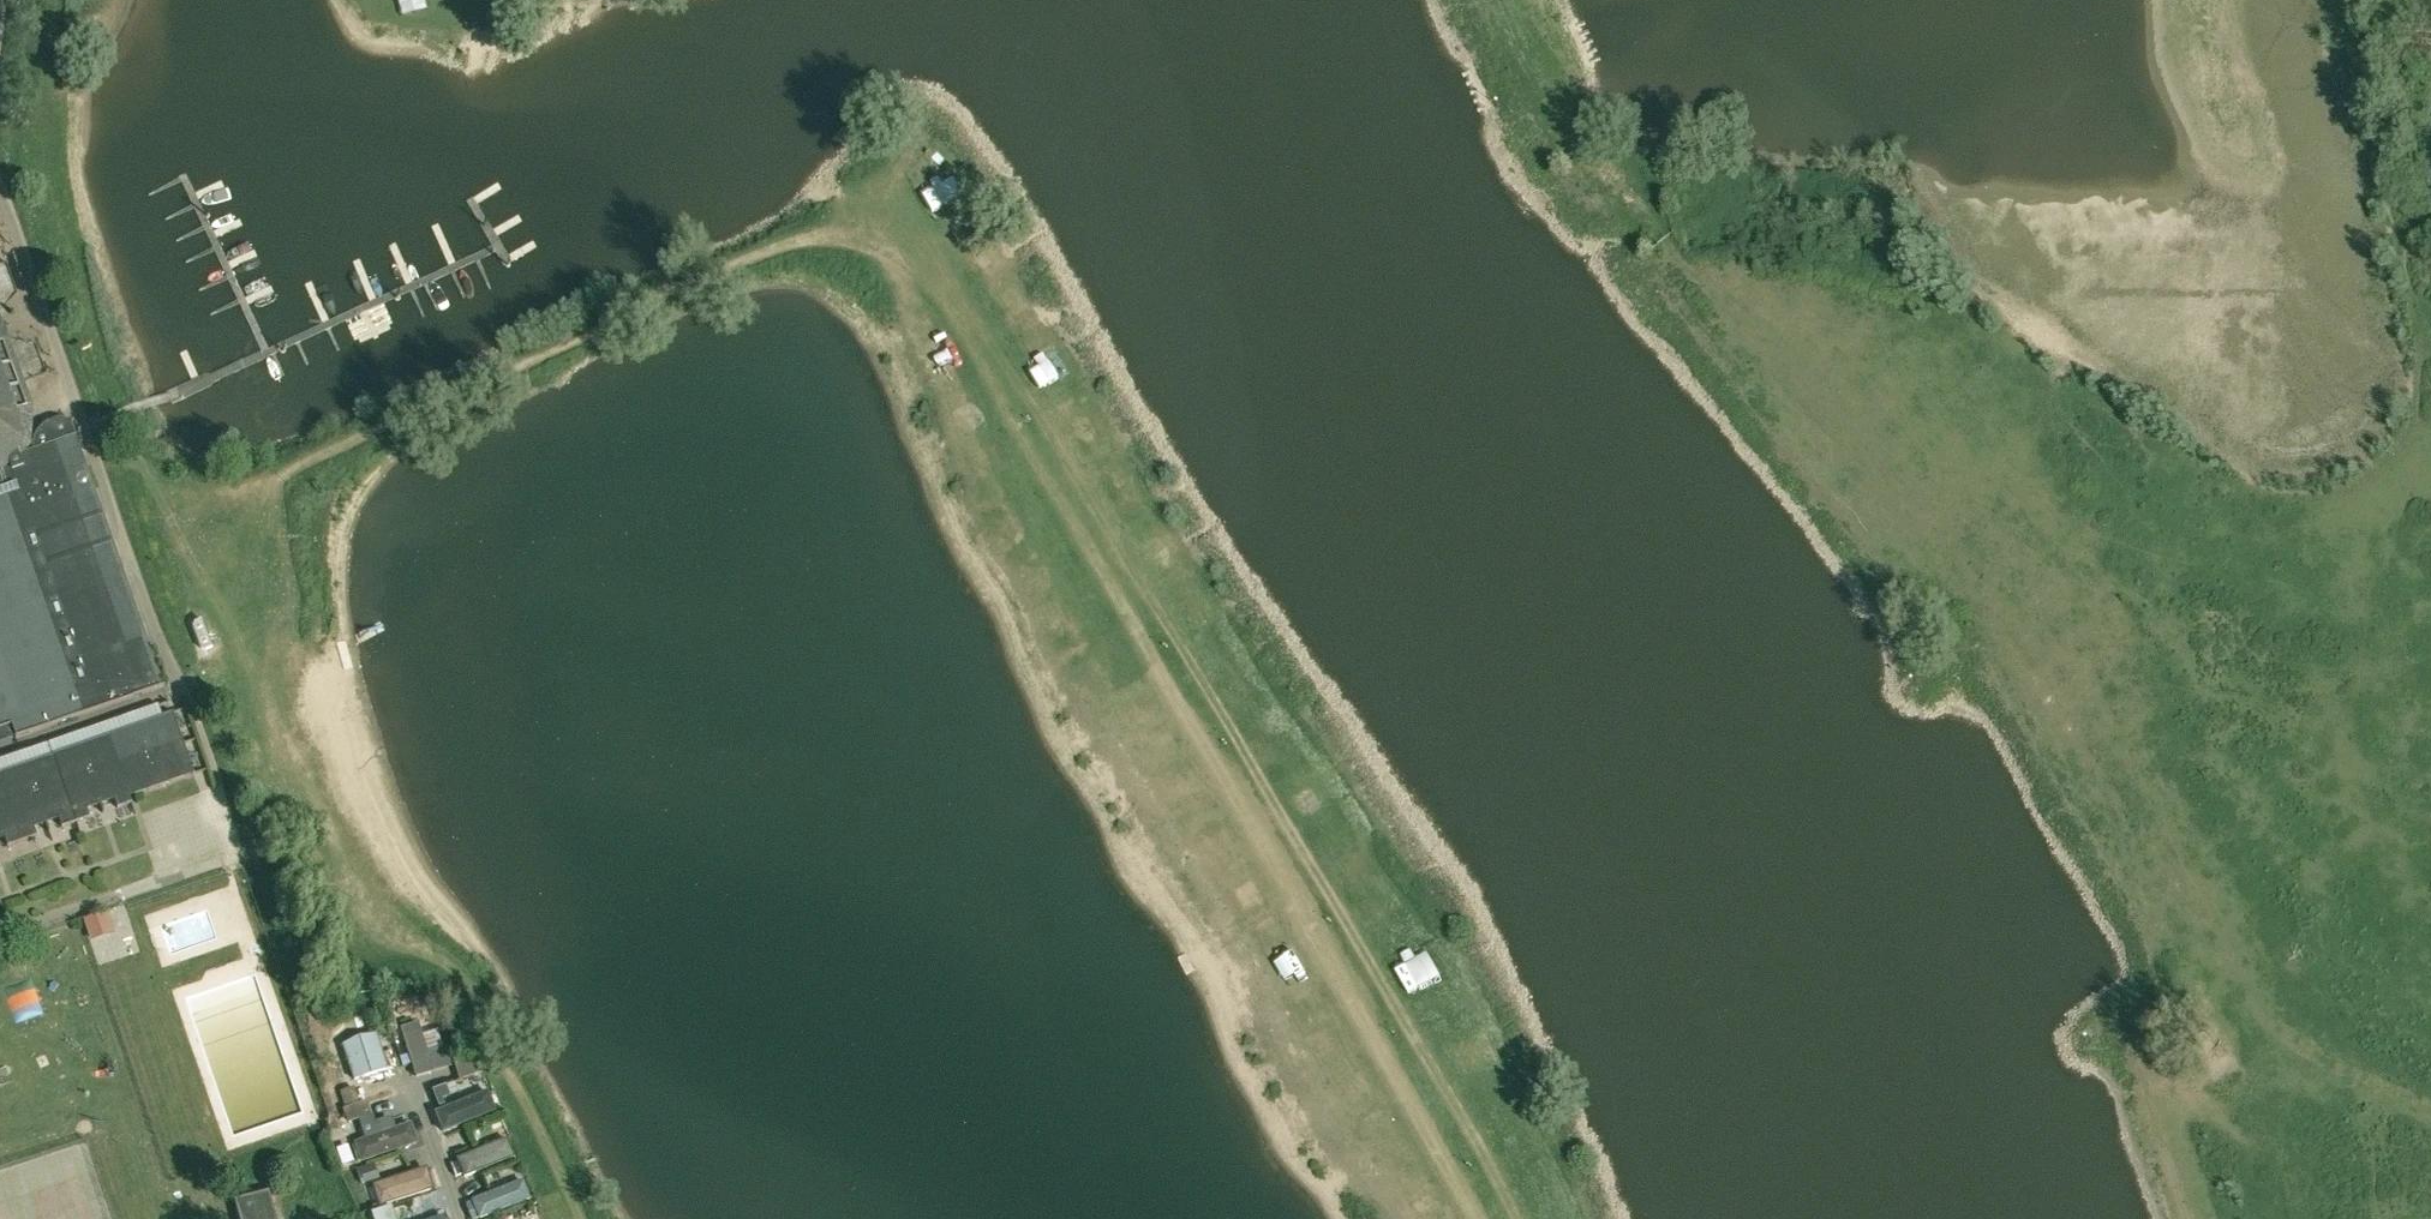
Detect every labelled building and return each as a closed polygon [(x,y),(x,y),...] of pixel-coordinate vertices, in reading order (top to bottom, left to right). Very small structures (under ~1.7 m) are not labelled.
[(425,18),(424,0),(406,0),(407,19),(425,18)] [(917,197),(934,215),(961,192),(944,173),(917,197)] [(1031,343),(1042,339),(1032,317),(1022,322),(1031,343)] [(1009,334),(1023,354),(1034,347),(1020,327),(1009,334)] [(11,726),(16,739),(164,687),(72,426),(71,425),(70,423),(69,422),(67,422),(66,421),(64,420),(62,420),(61,420),(59,420),(57,420),(47,423),(45,424),(43,426),(41,427),(39,429),(38,431),(36,433),(35,435),(34,437),(33,439),(33,442),(32,444),(32,446),(32,449),(32,451),(18,456),(17,451),(18,449),(20,448),(21,446),(22,444),(23,441),(24,439),(24,438),(25,435),(25,431),(26,428),(26,425),(26,421),(25,418),(25,415),(24,411),(24,408),(22,405),(0,346),(0,730),(11,726)] [(113,733),(135,796),(185,778),(179,762),(189,758),(178,729),(168,732),(162,716),(113,733)] [(132,804),(108,735),(0,773),(0,840),(4,839),(7,847),(37,837),(34,828),(59,820),(62,828),(90,818),(87,810),(114,800),(117,809),(132,804)] [(113,932),(107,912),(85,919),(91,939),(113,932)] [(447,1048),(429,1054),(420,1023),(402,1029),(418,1078),(435,1072),(453,1067),(447,1048)] [(375,1034),(343,1046),(356,1081),(388,1070),(381,1051),(393,1047),(389,1033),(377,1037),(375,1034)] [(460,1081),(479,1075),(473,1058),(454,1065),(460,1081)] [(444,1107),(442,1101),(450,1097),(447,1088),(432,1094),(438,1109),(444,1107)] [(495,1112),(487,1093),(435,1113),(443,1133),(495,1112)] [(417,1144),(411,1126),(409,1119),(405,1120),(404,1115),(374,1125),(372,1118),(369,1118),(365,1105),(344,1112),(348,1126),(359,1122),(361,1129),(365,1141),(356,1144),(356,1146),(353,1147),(358,1161),(361,1160),(362,1162),(417,1144)] [(461,1152),(481,1144),(475,1128),(455,1136),(461,1152)] [(507,1139),(458,1160),(465,1177),(514,1157),(507,1139)] [(375,1186),(382,1207),(432,1191),(425,1170),(375,1186)] [(523,1181),(472,1203),(478,1218),(487,1218),(531,1200),(523,1181)] [(242,1218),(276,1218),(268,1192),(236,1201),(242,1218)]
